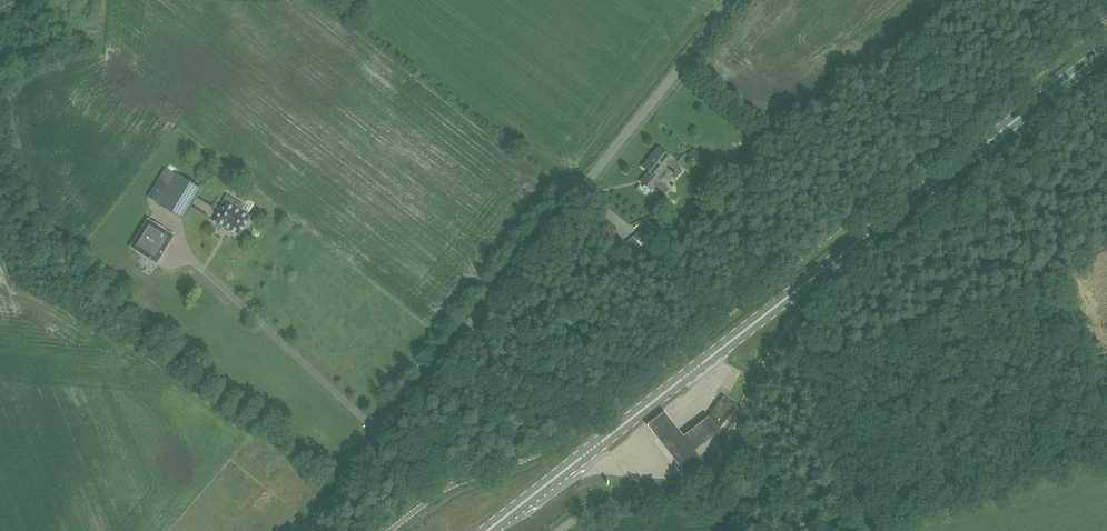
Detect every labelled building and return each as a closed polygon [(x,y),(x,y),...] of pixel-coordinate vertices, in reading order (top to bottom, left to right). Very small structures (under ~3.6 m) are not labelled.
[(673,174),(680,167),(671,160),(672,159),(658,148),(642,167),(649,172),(641,182),(652,191),(653,190),(662,197),(668,189),(659,182),(660,180),(657,177),(665,167),(673,174)] [(183,219),(202,189),(175,173),(156,203),(183,219)] [(239,235),(250,217),(240,211),(244,205),(236,201),(233,205),(224,200),(218,210),(220,212),(215,221),(214,221),(214,222),(215,223),(215,222),(226,229),(226,228),(239,235)] [(130,247),(157,264),(175,235),(148,218),(130,247)] [(648,221),(633,236),(641,245),(657,230),(648,221)] [(665,233),(671,228),(665,222),(660,228),(665,233)] [(229,248),(231,238),(224,237),(222,246),(229,248)] [(707,418),(719,430),(737,406),(723,396),(707,418)] [(720,431),(719,430),(707,418),(684,436),(665,412),(648,425),(688,477),(705,464),(695,450),(720,431)]
